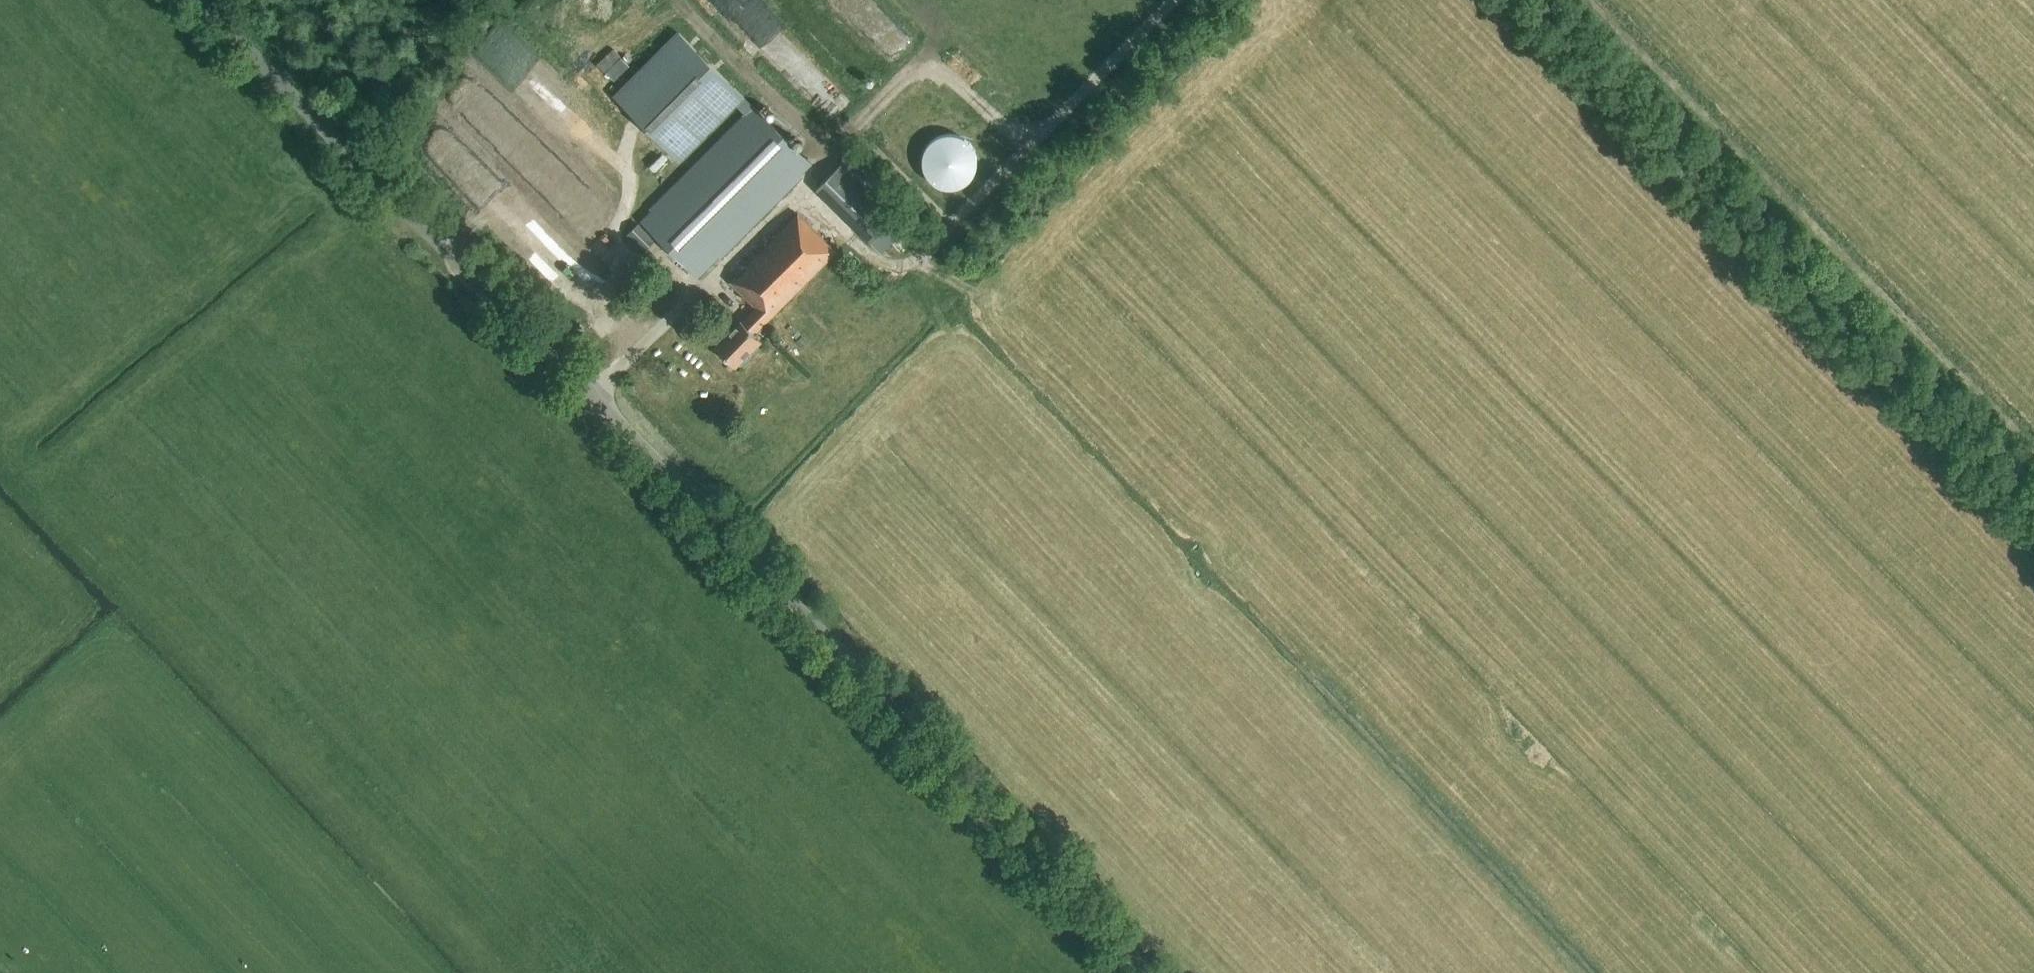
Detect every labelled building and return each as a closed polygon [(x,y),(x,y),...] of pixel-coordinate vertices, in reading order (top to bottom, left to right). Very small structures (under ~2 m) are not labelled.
[(676,165),(742,97),(677,33),(610,100),(676,165)] [(613,79),(627,65),(620,58),(606,71),(613,79)] [(698,277),(811,165),(754,108),(642,221),(698,277)] [(880,178),(853,151),(816,190),(871,243),(898,215),(871,188),(880,178)] [(755,334),(838,252),(800,214),(747,266),(749,269),(739,278),(737,276),(732,281),(757,307),(743,321),(742,321),(716,346),(736,366),(739,363),(741,365),(749,357),(747,356),(762,341),(755,334)] [(644,252),(654,242),(637,226),(627,236),(644,252)]
